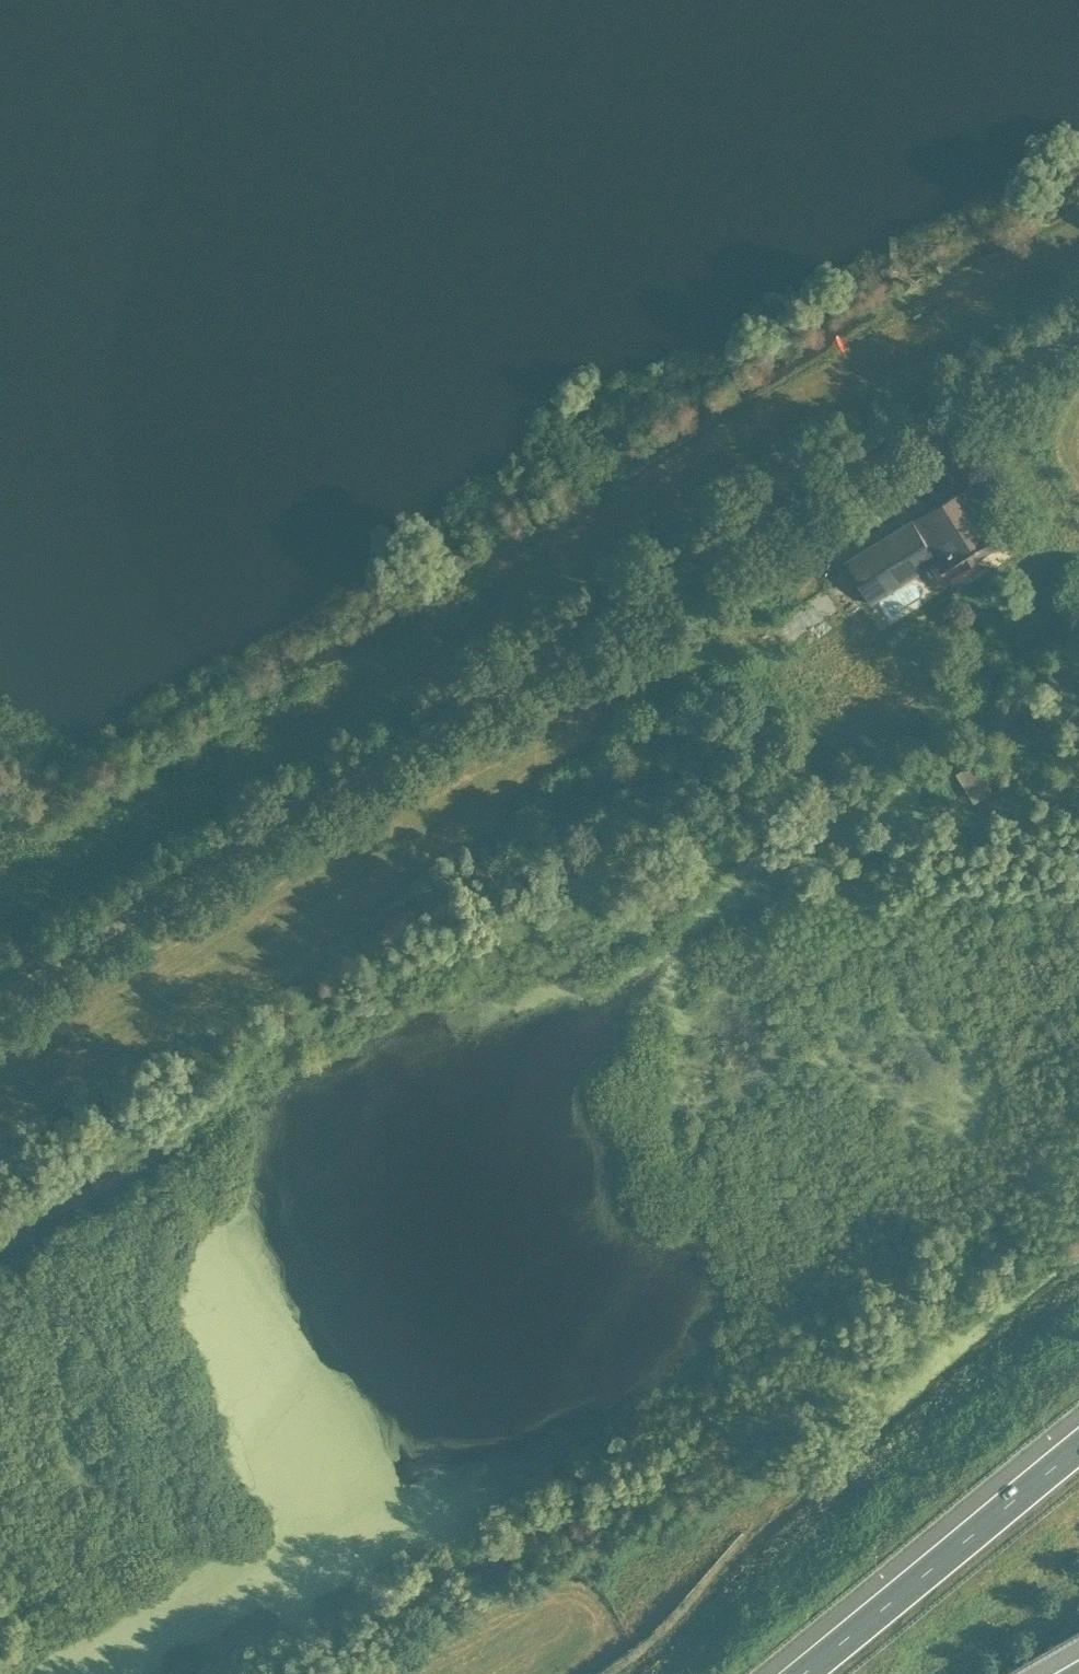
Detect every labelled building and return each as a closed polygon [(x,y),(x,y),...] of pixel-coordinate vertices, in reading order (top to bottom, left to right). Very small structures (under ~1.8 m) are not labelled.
[(986,529),(973,508),(961,489),(845,562),(871,603),(938,561),(948,576),(998,544),(988,528),(986,529)]
